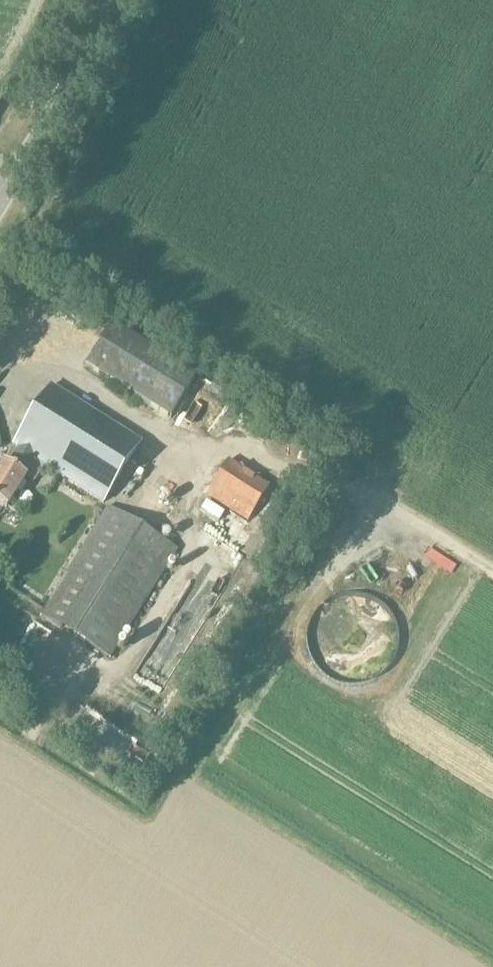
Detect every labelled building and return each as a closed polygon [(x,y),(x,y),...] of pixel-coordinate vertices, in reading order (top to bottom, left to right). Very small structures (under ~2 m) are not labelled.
[(110,319),(113,314),(105,308),(101,313),(110,319)] [(110,325),(85,366),(169,419),(195,378),(110,325)] [(140,443),(50,386),(12,446),(14,447),(0,469),(0,505),(6,509),(25,478),(22,476),(33,459),(102,503),(140,443)] [(247,522),(258,506),(271,486),(228,460),(205,495),(247,522)] [(111,658),(178,550),(106,506),(40,613),(111,658)] [(377,534),(381,583),(422,580),(417,531),(377,534)] [(420,613),(450,573),(433,560),(403,600),(420,613)] [(388,644),(388,641),(388,637),(388,634),(387,631),(386,628),(384,625),(383,623),(381,620),(379,618),(377,616),(374,614),(371,612),(368,611),(366,610),(362,609),(359,609),(356,609),(353,609),(350,609),(347,610),(344,611),(341,612),(338,614),(336,616),(334,618),(332,620),(330,623),(328,625),(327,628),(326,631),(325,634),(324,637),(324,641),(324,644),(325,647),(326,650),(327,653),(328,656),(330,658),(331,661),(334,663),(336,665),(338,667),(341,669),(344,670),(347,671),(350,672),(353,672),(356,673),(359,672),(362,672),(366,671),(368,670),(371,669),(374,667),(377,665),(379,663),(381,661),(383,658),(384,656),(386,653),(387,650),(388,647),(388,644)]
